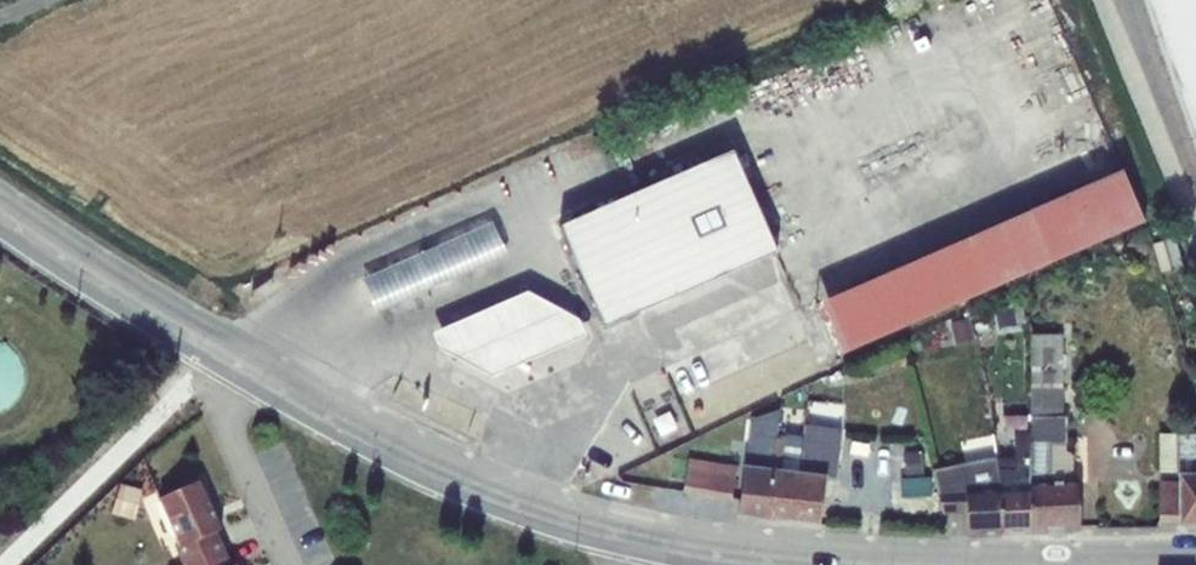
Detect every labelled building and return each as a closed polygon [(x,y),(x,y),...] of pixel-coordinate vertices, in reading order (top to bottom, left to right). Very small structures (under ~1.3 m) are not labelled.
[(1195,153),(1195,0),(1143,0),(1195,153)] [(735,150),(561,225),(604,325),(779,251),(735,150)] [(1124,169),(815,303),(838,356),(1147,222),(1124,169)] [(495,226),(367,283),(381,315),(509,258),(495,226)] [(1174,239),(1154,244),(1161,268),(1180,263),(1174,239)] [(429,331),(437,349),(488,374),(581,334),(573,318),(521,290),(429,331)] [(1024,304),(995,309),(998,328),(1028,322),(1024,304)] [(1031,442),(1029,488),(1031,485),(1065,483),(1065,476),(1073,471),(1074,456),(1065,451),(1065,417),(1062,417),(1061,334),(1031,334),(1031,442)] [(0,337),(0,398),(29,381),(3,335),(0,337)] [(869,395),(855,398),(858,412),(871,409),(869,395)] [(799,473),(825,476),(831,445),(808,442),(809,426),(810,418),(800,417),(797,441),(790,440),(795,401),(779,407),(779,410),(747,421),(754,437),(760,437),(755,467),(772,469),(799,473)] [(831,445),(832,428),(809,426),(808,442),(831,445)] [(832,428),(831,445),(825,476),(837,478),(843,430),(832,428)] [(1181,525),(1180,476),(1195,476),(1195,433),(1159,433),(1158,524),(1181,525)] [(1029,488),(1031,442),(1016,443),(1016,468),(1016,489),(1029,488)] [(1016,489),(1016,468),(1000,468),(999,456),(932,469),(943,515),(971,512),(967,491),(1001,490),(1016,489)] [(740,501),(744,466),(690,458),(683,492),(740,501)] [(766,519),(772,469),(755,467),(744,466),(740,501),(738,516),(766,519)] [(792,522),(799,473),(772,469),(766,519),(792,522)] [(176,537),(184,557),(224,540),(216,523),(221,521),(200,471),(160,488),(180,535),(176,537)] [(825,476),(799,473),(792,522),(819,525),(825,476)] [(1180,476),(1181,525),(1195,526),(1195,476),(1180,476)] [(120,482),(113,515),(137,521),(145,488),(120,482)] [(1031,485),(1029,488),(1031,531),(1078,530),(1077,483),(1065,483),(1031,485)] [(1031,531),(1029,488),(1016,489),(1001,490),(1003,532),(1031,531)] [(975,533),(1003,532),(1001,490),(967,491),(971,512),(975,533)] [(18,493),(5,503),(9,508),(22,499),(18,493)] [(184,557),(187,564),(188,564),(240,564),(236,555),(231,557),(224,540),(184,557)]
